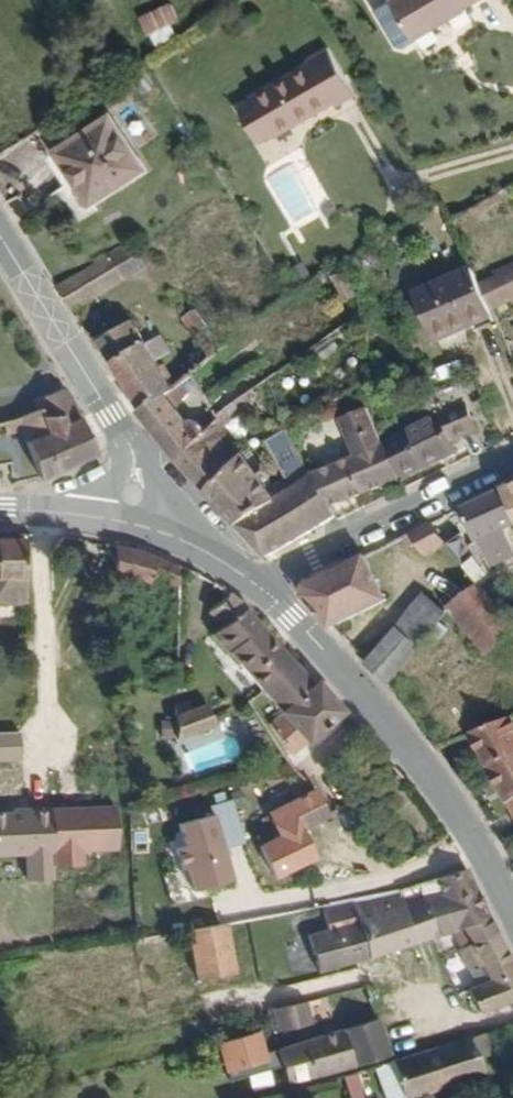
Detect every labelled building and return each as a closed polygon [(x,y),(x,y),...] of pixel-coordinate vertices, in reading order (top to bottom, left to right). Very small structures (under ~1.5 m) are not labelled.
[(442,20),(460,10),(459,7),(473,0),(386,0),(408,39),(427,29),(425,24),(439,15),(442,20)] [(167,4),(139,15),(152,47),(180,36),(167,4)] [(427,29),(442,20),(439,15),(425,24),(427,29)] [(329,110),(350,98),(320,47),(300,57),(303,63),(245,97),(244,99),(230,107),(251,143),(266,136),(267,137),(326,104),(329,110)] [(81,199),(127,171),(95,120),(48,148),(81,199)] [(143,268),(128,244),(89,267),(104,293),(123,281),(143,268)] [(89,267),(51,291),(66,317),(104,293),(89,267)] [(157,287),(143,268),(123,281),(135,300),(157,287)] [(492,285),(494,289),(476,299),(489,322),(512,310),(512,275),(492,285)] [(476,299),(468,283),(416,309),(438,356),(492,327),(489,322),(476,299)] [(197,347),(199,349),(218,336),(215,331),(208,332),(198,317),(182,325),(197,347)] [(173,388),(207,360),(199,349),(197,347),(158,372),(152,363),(156,359),(153,354),(157,351),(153,345),(144,351),(126,326),(93,348),(135,412),(173,388)] [(307,424),(342,399),(330,382),(295,405),(307,424)] [(181,397),(173,388),(135,412),(132,415),(163,458),(200,499),(239,467),(208,430),(196,441),(191,437),(190,422),(188,420),(182,420),(179,421),(169,409),(181,397)] [(70,416),(55,389),(27,404),(31,413),(35,422),(59,422),(70,416)] [(227,414),(231,410),(217,392),(198,407),(212,426),(227,414)] [(245,408),(241,401),(231,410),(227,414),(230,419),(245,408)] [(375,451),(394,488),(450,459),(447,450),(471,436),(457,407),(375,451)] [(35,422),(31,413),(7,422),(13,435),(19,449),(43,438),(35,422)] [(0,425),(0,441),(13,435),(7,422),(0,425)] [(19,449),(36,484),(95,458),(74,422),(62,430),(59,422),(35,422),(43,438),(19,449)] [(261,455),(268,465),(290,452),(283,440),(261,455)] [(310,485),(329,516),(394,488),(375,451),(358,460),(352,448),(335,457),(341,468),(310,485)] [(239,467),(200,499),(230,531),(274,506),(267,498),(260,490),(264,487),(257,477),(251,480),(239,467)] [(274,506),(230,531),(262,565),(333,525),(329,516),(310,485),(290,497),(274,506)] [(267,498),(274,506),(290,497),(283,487),(267,498)] [(502,494),(512,521),(512,488),(502,494)] [(502,494),(458,517),(473,549),(478,547),(484,562),(504,552),(497,537),(512,531),(512,521),(502,494)] [(442,546),(430,531),(404,542),(417,562),(442,546)] [(454,539),(444,549),(471,581),(475,584),(484,576),(454,539)] [(24,606),(19,543),(0,543),(0,607),(24,606)] [(109,552),(111,584),(145,590),(147,584),(176,593),(176,572),(132,555),(109,552)] [(380,607),(359,562),(302,589),(297,603),(327,632),(380,607)] [(223,660),(256,699),(288,670),(251,625),(254,619),(223,595),(206,611),(220,627),(208,638),(220,661),(223,660)] [(505,635),(481,595),(448,612),(477,664),(505,635)] [(398,631),(362,666),(385,689),(419,655),(444,621),(420,602),(398,631)] [(288,670),(256,699),(272,718),(258,731),(280,756),(297,742),(300,745),(335,716),(310,688),(304,690),(288,670)] [(185,718),(183,712),(173,713),(173,739),(208,731),(201,715),(185,718)] [(509,724),(465,741),(512,828),(512,731),(509,724)] [(394,791),(401,787),(394,778),(388,782),(394,791)] [(289,874),(311,862),(294,834),(321,818),(306,792),(259,821),(270,841),(251,852),(267,881),(287,870),(289,874)] [(227,801),(207,806),(209,815),(218,848),(238,843),(227,801)] [(209,815),(168,826),(174,849),(167,851),(173,873),(178,872),(183,894),(226,883),(218,848),(209,815)] [(420,884),(387,890),(395,912),(407,948),(457,934),(487,926),(461,875),(430,881),(432,892),(423,895),(420,884)] [(307,975),(364,960),(352,922),(395,912),(387,890),(312,905),(321,933),(298,939),(307,975)] [(352,922),(364,960),(407,948),(395,912),(352,922)] [(183,930),(199,986),(226,978),(211,925),(183,930)] [(512,1004),(512,979),(487,926),(457,934),(467,960),(460,963),(465,977),(477,973),(475,986),(469,991),(465,994),(475,1017),(512,1004)] [(465,977),(469,991),(475,986),(477,973),(465,977)] [(300,1005),(265,1014),(270,1035),(305,1024),(300,1005)] [(336,1033),(346,1067),(382,1058),(370,1023),(336,1033)] [(252,1033),(215,1043),(221,1064),(258,1054),(252,1033)] [(282,1084),(346,1067),(336,1033),(271,1050),(282,1084)] [(380,1063),(385,1079),(390,1096),(391,1097),(397,1097),(477,1077),(472,1061),(486,1057),(481,1036),(380,1063)] [(258,1054),(221,1064),(223,1071),(259,1060),(258,1054)] [(360,1068),(347,1072),(353,1079),(362,1076),(360,1068)] [(258,1085),(253,1070),(245,1074),(249,1088),(258,1085)] [(385,1079),(371,1083),(375,1097),(380,1097),(390,1096),(385,1079)]
